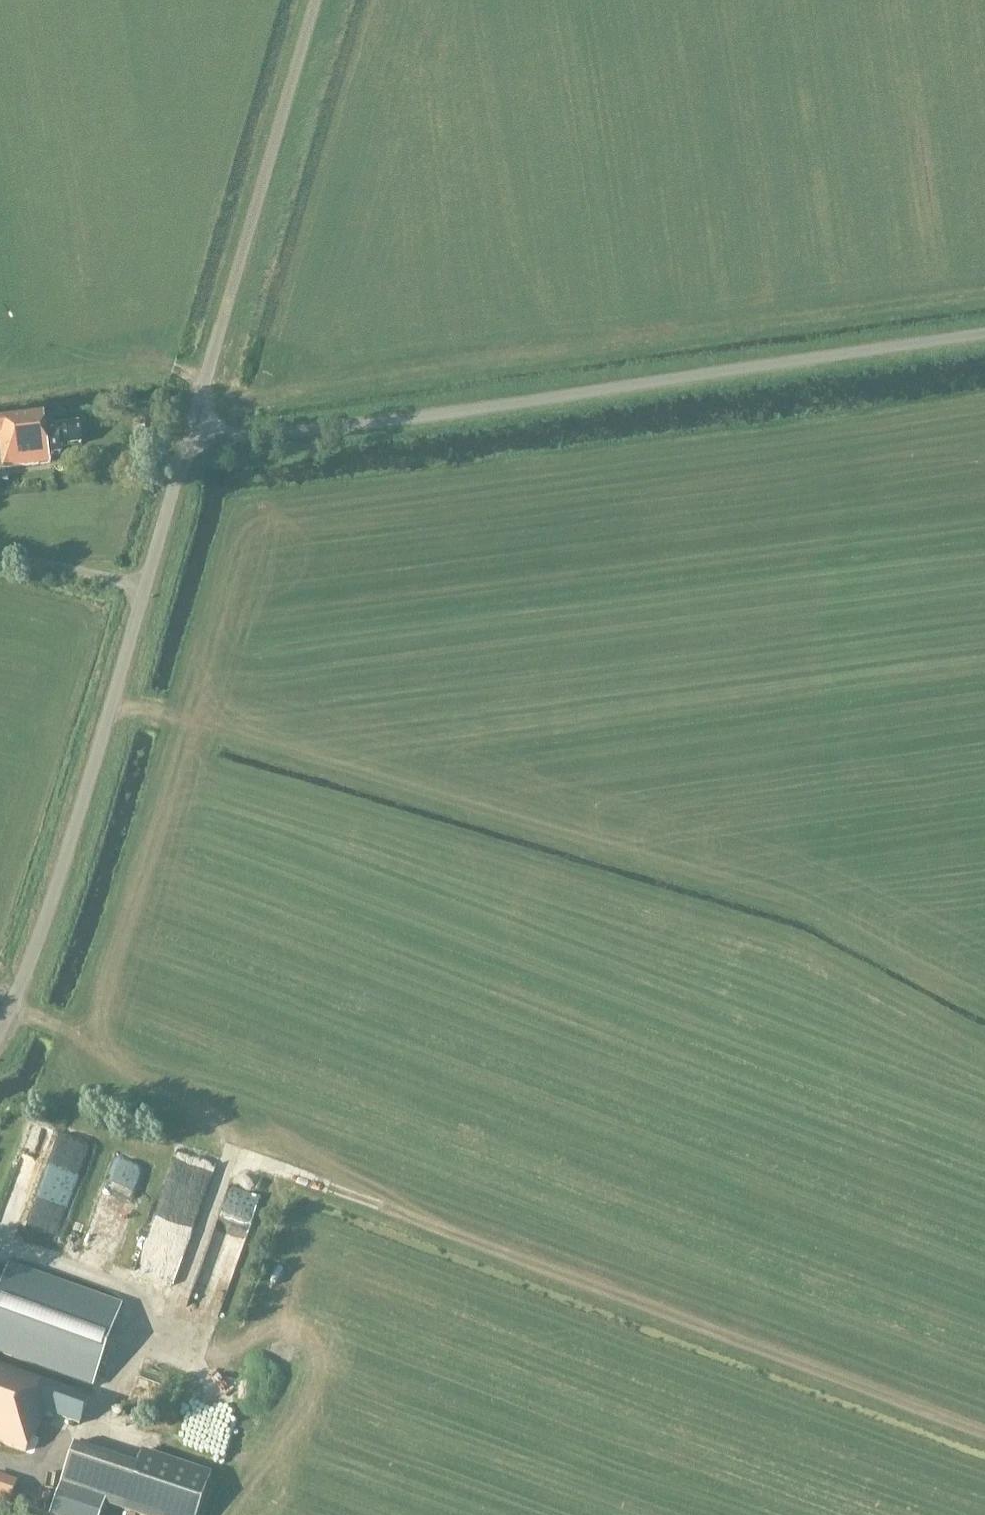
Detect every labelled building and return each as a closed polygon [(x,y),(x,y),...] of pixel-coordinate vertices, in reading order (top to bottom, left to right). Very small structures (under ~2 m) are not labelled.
[(238,364),(239,350),(224,349),(223,363),(238,364)] [(43,415),(0,420),(0,447),(3,469),(49,463),(48,456),(60,454),(59,447),(80,444),(78,424),(44,428),(43,415)] [(58,1246),(85,1142),(57,1135),(31,1239),(58,1246)] [(189,1242),(213,1161),(176,1150),(153,1228),(146,1226),(131,1277),(172,1289),(186,1241),(189,1242)] [(113,1158),(86,1245),(116,1254),(143,1167),(113,1158)] [(210,1261),(231,1267),(253,1194),(222,1185),(198,1268),(207,1270),(210,1261)] [(7,1267),(0,1288),(0,1355),(93,1387),(121,1307),(7,1267)] [(189,1377),(202,1380),(204,1367),(191,1365),(189,1377)] [(26,1452),(31,1436),(35,1437),(43,1413),(79,1425),(88,1399),(0,1368),(0,1443),(26,1452)] [(202,1411),(200,1410),(197,1423),(211,1426),(213,1415),(225,1417),(229,1399),(206,1394),(202,1411)] [(66,1468),(50,1514),(100,1514),(104,1503),(140,1514),(198,1514),(211,1475),(142,1452),(135,1471),(72,1449),(66,1468)] [(9,1505),(17,1483),(0,1477),(0,1502),(9,1505)]
